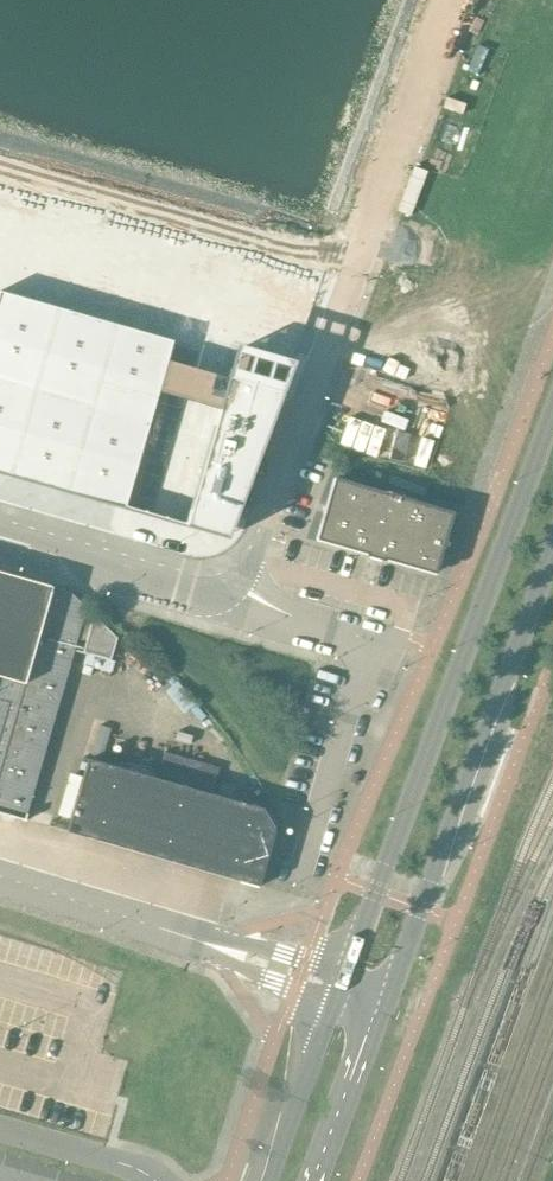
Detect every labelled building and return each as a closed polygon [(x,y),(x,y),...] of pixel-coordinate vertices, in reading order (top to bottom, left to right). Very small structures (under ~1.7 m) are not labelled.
[(124,509),(172,341),(0,292),(0,473),(124,509)] [(235,350),(184,526),(206,532),(226,538),(235,516),(291,366),(235,350)] [(383,493),(334,479),(316,540),(366,554),(365,556),(384,561),(385,560),(434,574),(452,513),(402,499),(403,497),(384,491),(383,493)] [(52,587),(0,572),(0,763),(52,587)] [(0,763),(0,813),(24,820),(77,638),(85,610),(86,607),(69,592),(52,587),(0,763)] [(92,616),(85,610),(77,638),(86,641),(82,652),(110,660),(117,638),(94,615),(92,616)] [(303,726),(307,709),(294,705),(289,722),(295,724),(303,726)] [(214,790),(220,766),(166,752),(159,776),(214,790)] [(274,831),(262,808),(121,767),(124,758),(110,754),(108,762),(89,756),(67,832),(258,887),(274,831)]
